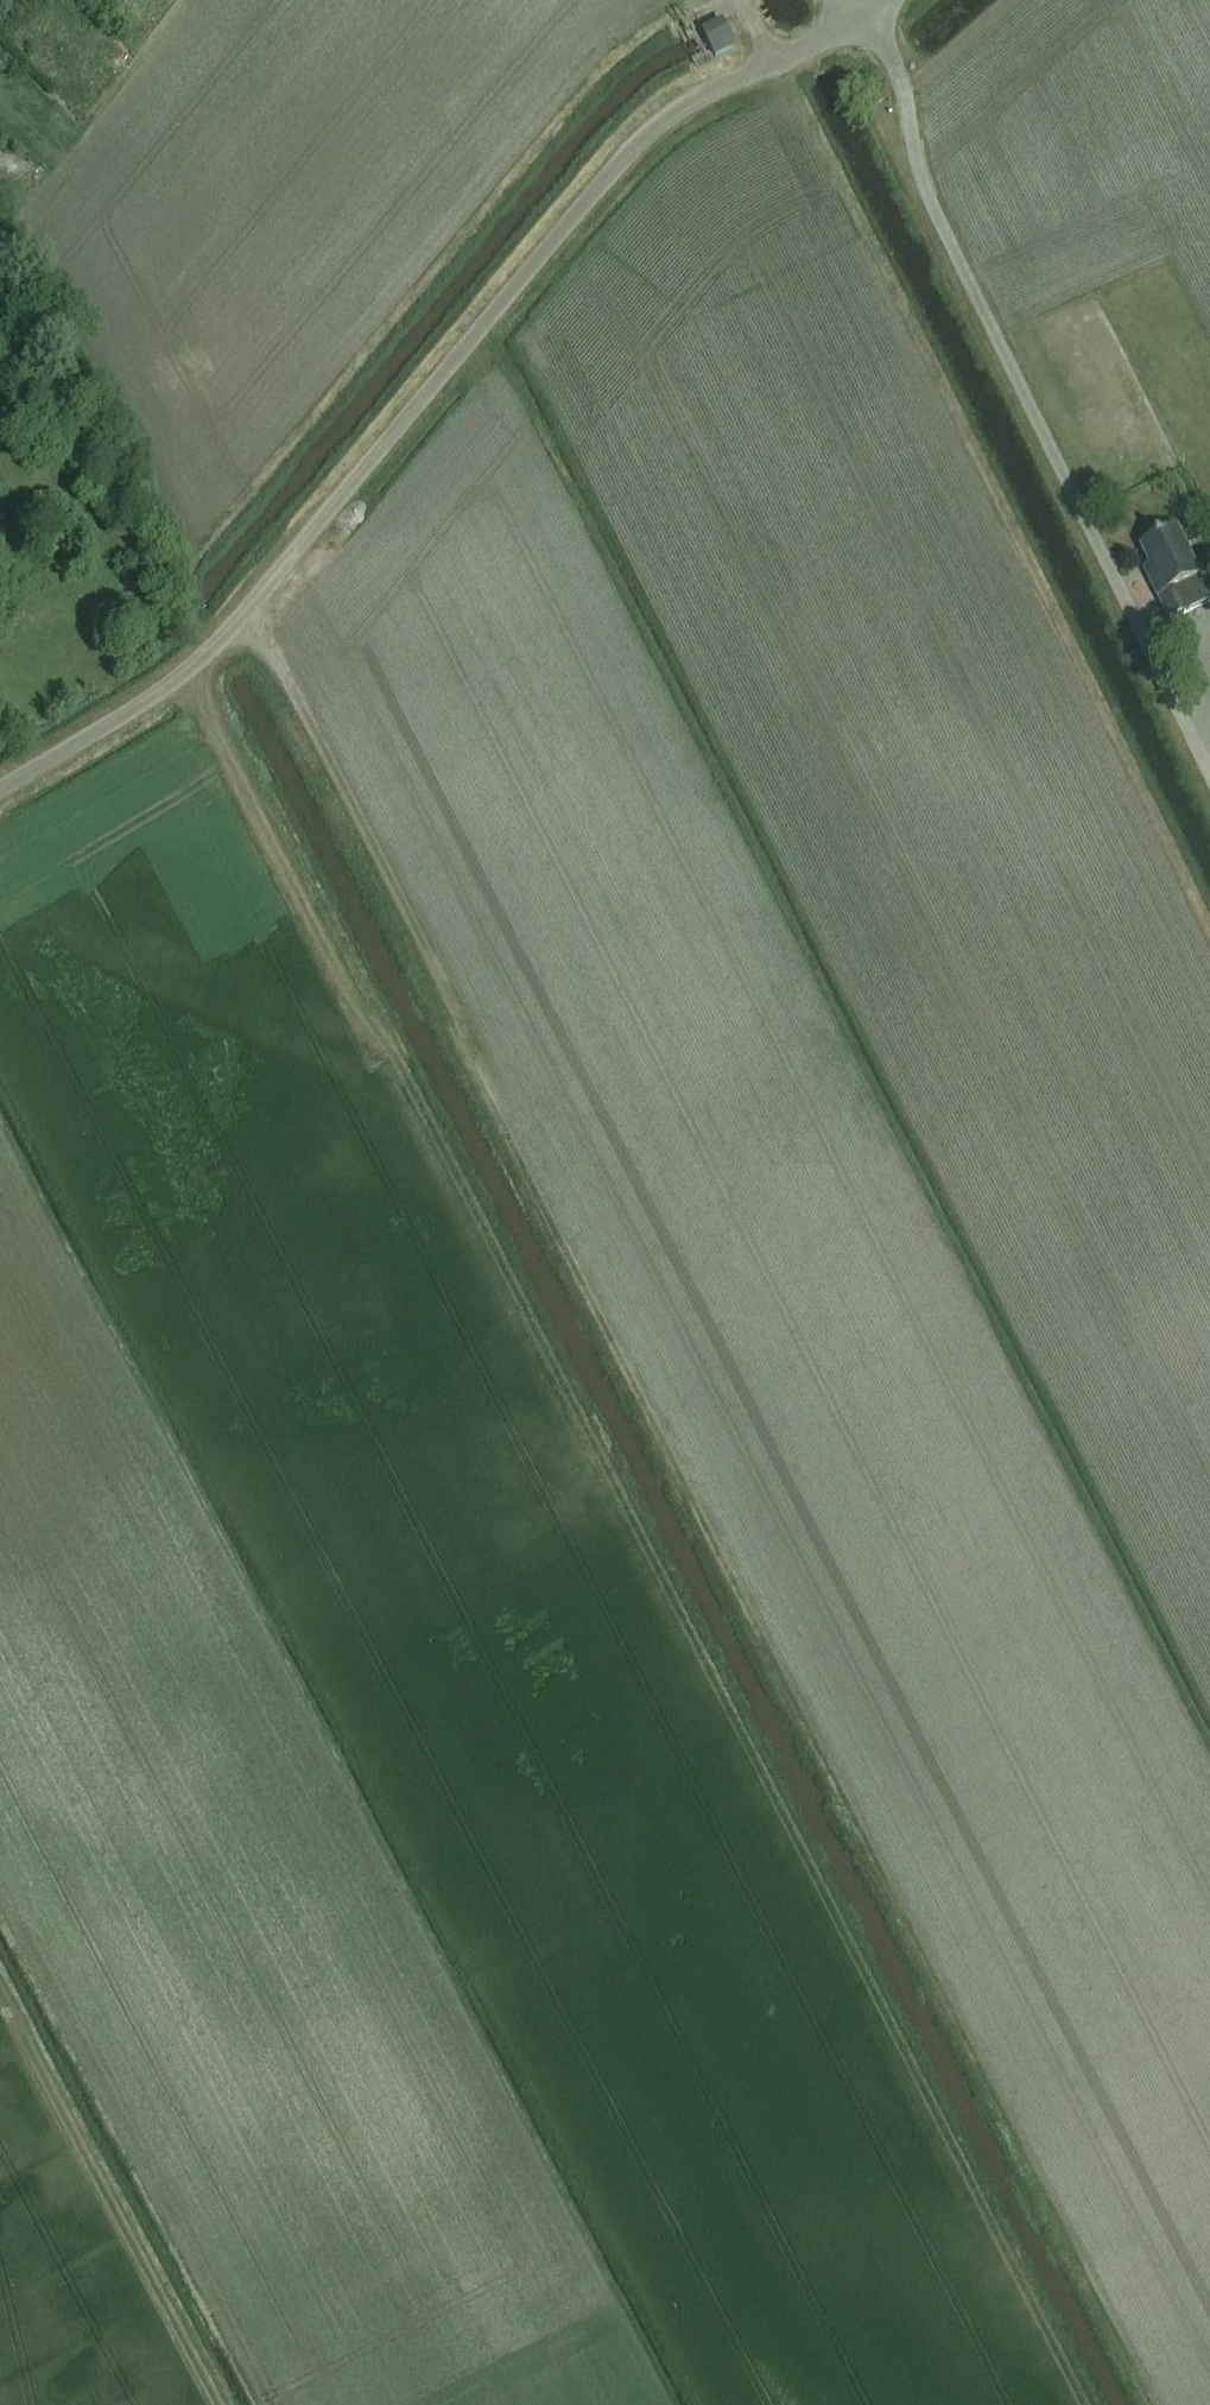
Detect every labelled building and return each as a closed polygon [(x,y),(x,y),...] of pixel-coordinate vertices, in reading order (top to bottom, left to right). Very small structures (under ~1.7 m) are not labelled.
[(715,57),(733,48),(721,23),(703,32),(715,57)] [(1170,623),(1209,603),(1209,592),(1179,529),(1141,548),(1150,566),(1143,569),(1170,623)]
